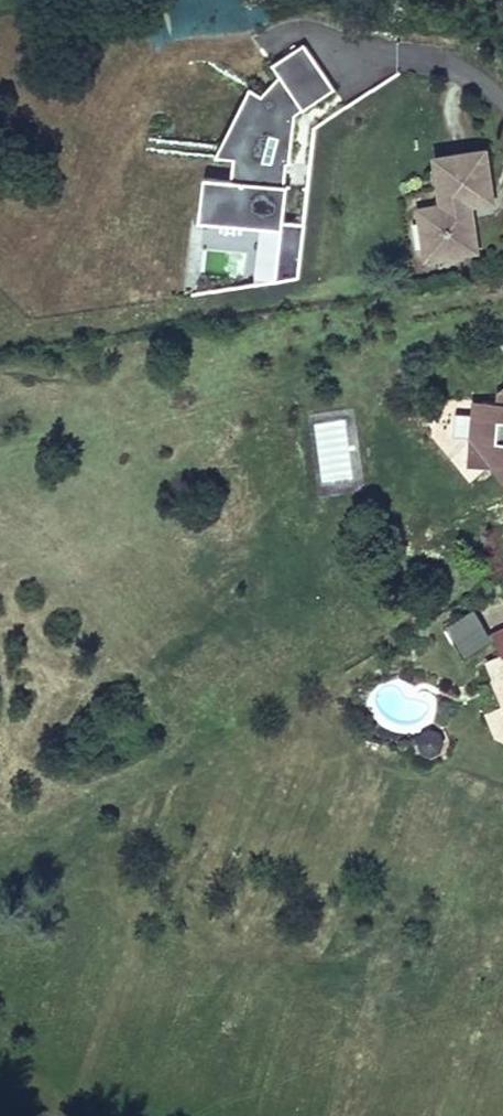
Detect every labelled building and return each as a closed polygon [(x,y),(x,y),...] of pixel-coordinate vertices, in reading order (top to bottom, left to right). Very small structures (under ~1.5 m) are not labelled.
[(304,106),(281,68),(263,89),(252,80),(217,150),(235,153),(233,173),(202,170),(196,217),(281,227),(274,283),(299,279),(306,224),(281,222),(295,111),(304,106)] [(490,193),(485,159),(477,153),(443,158),(437,166),(443,206),(430,208),(425,216),(429,249),(437,255),(471,250),(476,242),(472,215),(466,216),(464,203),(470,202),(484,200),(490,193)] [(466,216),(472,215),(470,202),(464,203),(466,216)] [(499,391),(499,401),(481,400),(479,424),(470,432),(470,449),(494,476),(502,469),(502,388),(499,391)] [(502,469),(494,476),(502,487),(502,469)] [(444,626),(462,657),(491,640),(473,609),(444,626)]
